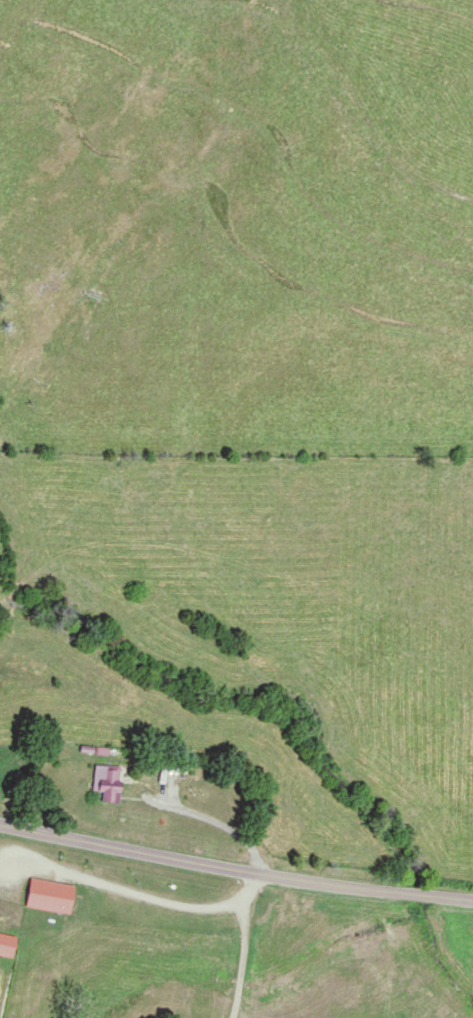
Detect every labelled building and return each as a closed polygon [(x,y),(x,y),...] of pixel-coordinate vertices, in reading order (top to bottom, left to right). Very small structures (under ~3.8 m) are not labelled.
[(119,766),(93,765),(92,791),(101,791),(100,801),(118,802),(119,766)] [(70,915),(75,887),(31,878),(26,906),(70,915)] [(16,937),(0,934),(0,956),(11,959),(16,937)]
